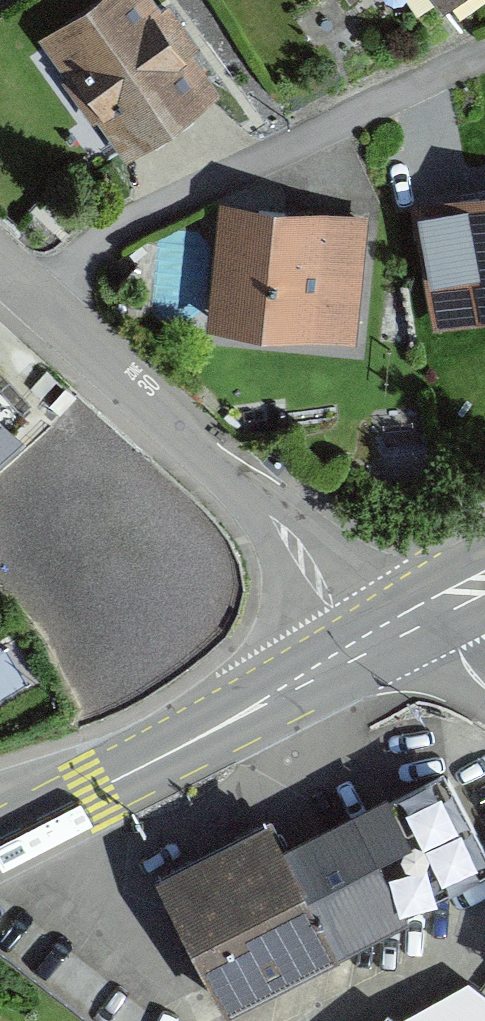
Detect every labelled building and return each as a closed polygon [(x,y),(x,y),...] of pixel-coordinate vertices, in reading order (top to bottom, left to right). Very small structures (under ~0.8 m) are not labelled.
[(156,0),(109,0),(44,50),(132,164),(226,92),(156,0)] [(442,14),(462,0),(432,0),(442,14)] [(411,207),(433,333),(484,324),(484,194),(446,201),(411,207)] [(361,356),(373,224),(226,210),(214,343),(361,356)] [(247,1005),(430,913),(422,897),(484,865),(484,803),(466,765),(377,810),(372,800),(307,833),(292,804),(175,863),(247,1005)]
